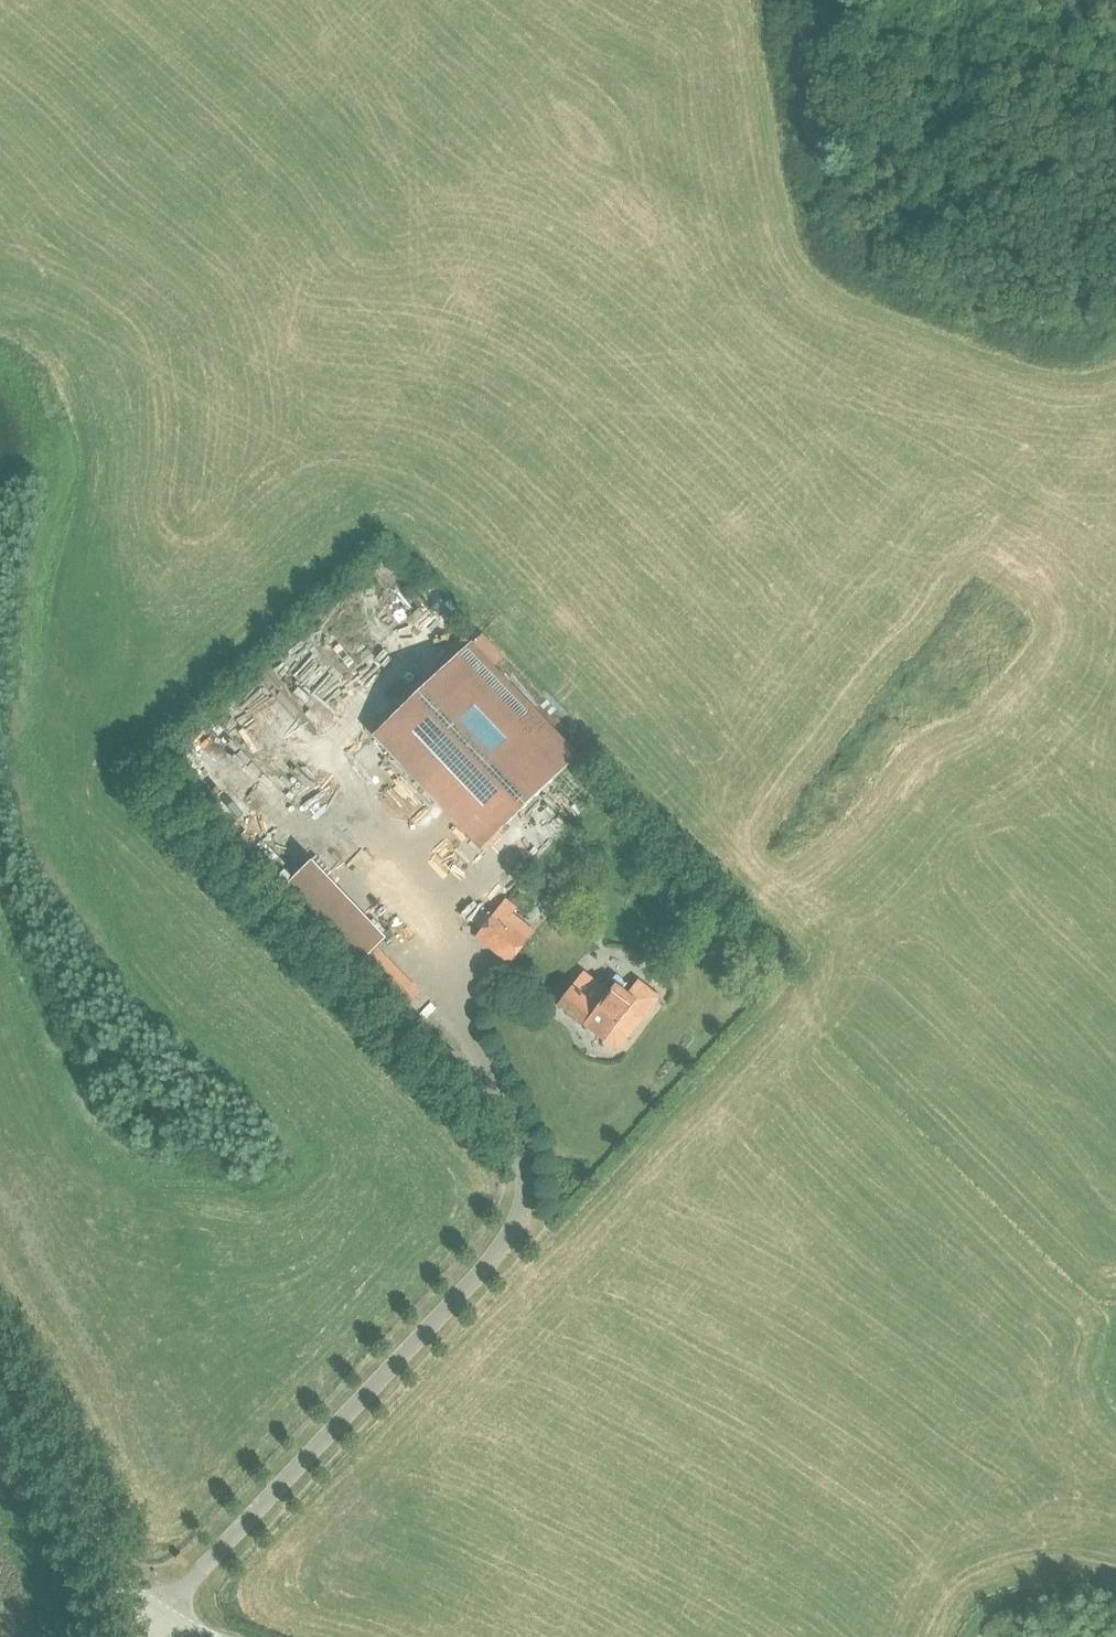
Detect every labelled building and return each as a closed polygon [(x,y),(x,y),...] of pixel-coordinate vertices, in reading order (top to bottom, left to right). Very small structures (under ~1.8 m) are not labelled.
[(473,640),(375,735),(481,847),(580,752),(473,640)] [(300,670),(313,685),(336,666),(323,651),(300,670)] [(395,778),(401,766),(383,757),(377,769),(395,778)] [(553,821),(565,805),(553,796),(541,812),(553,821)] [(291,881),(363,960),(393,933),(320,854),(291,881)] [(510,958),(526,938),(507,923),(491,943),(510,958)] [(604,1041),(643,990),(635,984),(627,993),(615,984),(603,998),(581,981),(575,989),(572,987),(558,1005),(604,1041)]
